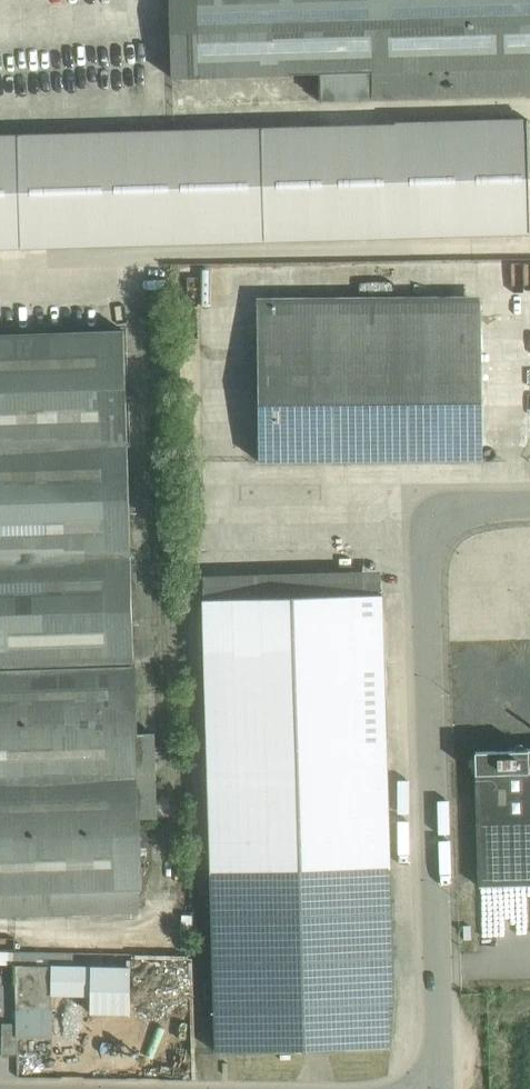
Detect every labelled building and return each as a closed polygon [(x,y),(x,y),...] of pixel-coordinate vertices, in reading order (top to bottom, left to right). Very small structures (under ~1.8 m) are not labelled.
[(172,77),(320,73),(321,100),(529,93),(529,0),(170,0),(172,77)] [(19,133),(18,135),(0,136),(0,247),(529,232),(529,119),(19,133)] [(483,459),(481,302),(258,304),(259,461),(483,459)] [(0,334),(0,892),(137,887),(138,887),(138,888),(141,887),(139,818),(136,733),(124,330),(0,334)] [(382,593),(204,598),(217,1052),(392,1047),(396,996),(392,867),(391,867),(382,593)] [(154,733),(136,733),(139,818),(157,817),(154,733)] [(476,751),(480,886),(529,885),(529,750),(476,751)] [(0,892),(0,914),(138,910),(137,887),(0,892)] [(100,961),(100,950),(0,950),(0,961),(100,961)] [(130,966),(15,965),(17,1009),(53,1009),(53,995),(91,995),(91,1012),(130,1013),(130,966)] [(53,1009),(17,1009),(17,1023),(18,1036),(53,1037),(53,1009)] [(17,1023),(3,1024),(3,1054),(18,1054),(18,1036),(17,1023)]
